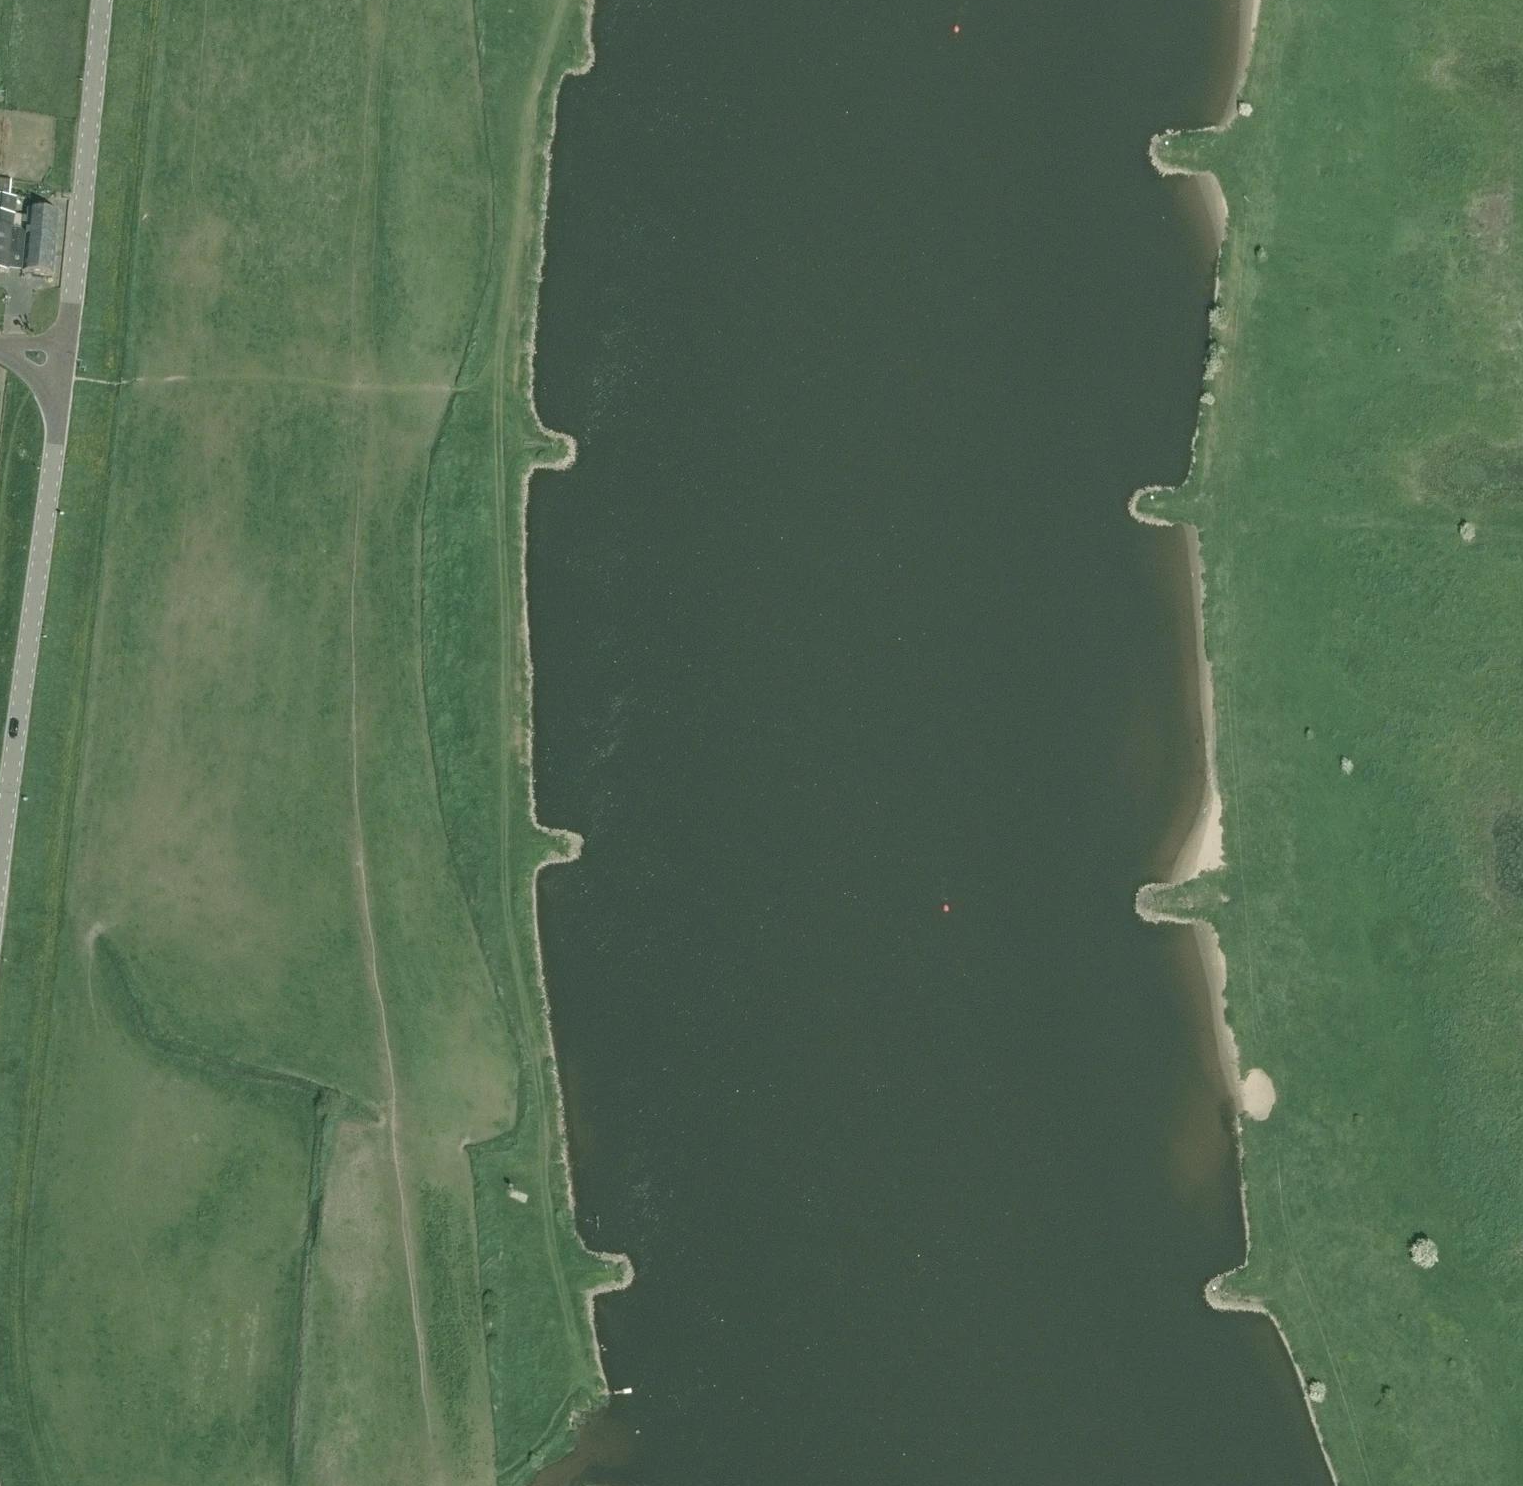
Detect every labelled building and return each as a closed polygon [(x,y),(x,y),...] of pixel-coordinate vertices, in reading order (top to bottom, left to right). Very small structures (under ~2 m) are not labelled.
[(7,186),(6,196),(27,197),(28,187),(7,186)] [(12,216),(14,198),(0,197),(0,270),(21,272),(21,275),(51,277),(57,214),(27,211),(26,218),(22,218),(22,217),(12,216)]
